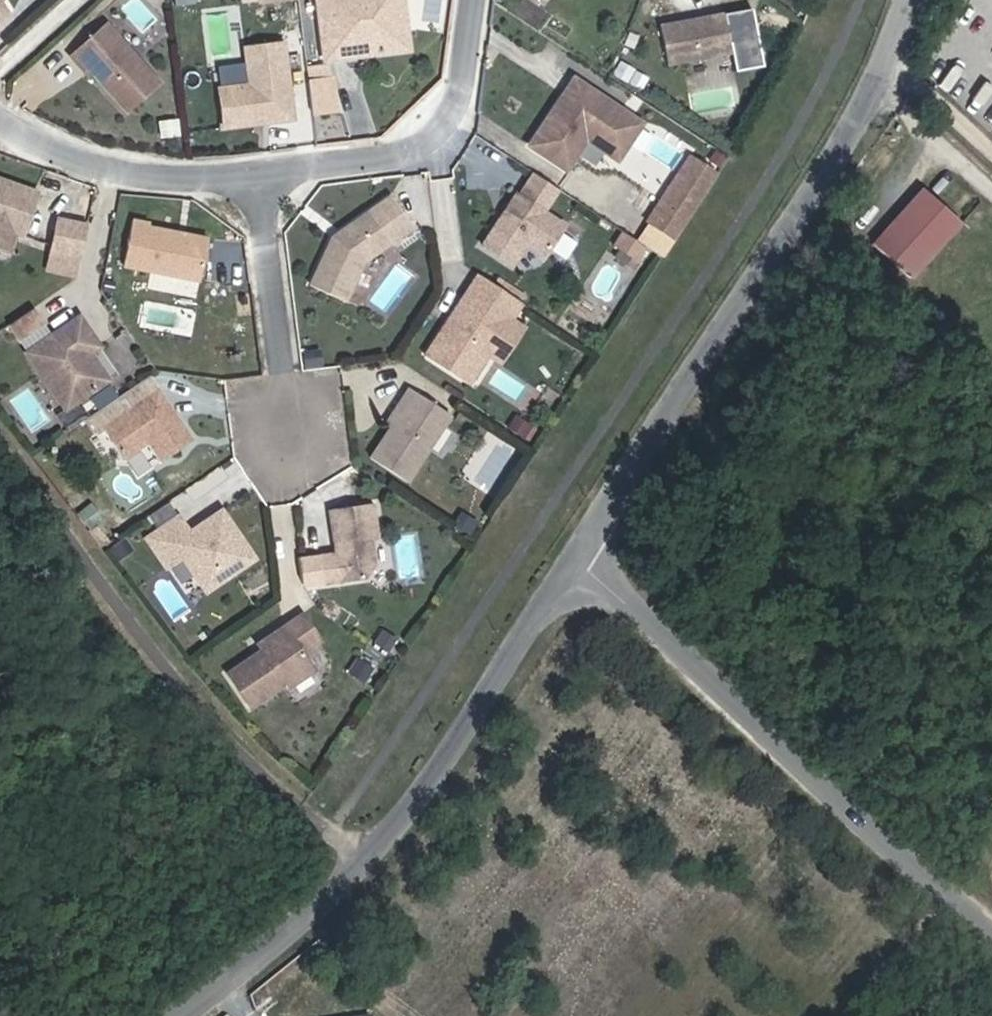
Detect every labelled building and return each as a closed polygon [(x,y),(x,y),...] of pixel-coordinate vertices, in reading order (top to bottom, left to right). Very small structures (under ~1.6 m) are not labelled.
[(18,11),(11,0),(0,0),(0,22),(18,11)] [(331,28),(338,73),(364,68),(361,55),(384,51),(391,56),(392,64),(421,59),(415,27),(401,30),(396,0),(347,0),(342,1),(346,26),(331,28)] [(401,30),(415,27),(411,0),(396,0),(401,30)] [(559,11),(567,0),(544,0),(559,11)] [(346,26),(342,1),(327,3),(331,28),(346,26)] [(318,17),(304,18),(307,58),(321,57),(318,17)] [(734,30),(670,41),(676,79),(741,68),(734,30)] [(123,36),(110,47),(121,58),(133,47),(123,36)] [(121,58),(110,47),(88,68),(99,81),(103,77),(110,85),(143,123),(175,94),(133,47),(121,58)] [(384,51),(361,55),(364,68),(392,64),(391,56),(384,51)] [(265,101),(235,106),(241,143),(276,137),(280,130),(290,129),(291,135),(308,132),(297,58),(259,64),(265,101)] [(189,84),(218,81),(216,66),(188,69),(189,84)] [(622,163),(650,121),(577,72),(528,145),(570,173),(590,142),(622,163)] [(110,85),(103,77),(99,81),(107,88),(110,85)] [(323,110),(343,106),(341,93),(321,96),(323,110)] [(343,106),(323,110),(326,126),(346,123),(343,106)] [(280,130),(276,137),(291,135),(290,129),(280,130)] [(0,182),(0,228),(9,230),(4,250),(38,258),(42,239),(50,240),(60,197),(0,182)] [(933,187),(882,242),(919,276),(970,221),(933,187)] [(586,243),(539,211),(504,263),(534,283),(548,261),(566,273),(586,243)] [(348,255),(326,303),(361,319),(378,280),(428,245),(406,213),(348,255)] [(96,265),(103,234),(73,228),(66,258),(96,265)] [(165,234),(149,230),(138,275),(214,293),(224,252),(164,238),(165,234)] [(627,260),(649,274),(657,261),(635,247),(627,260)] [(92,283),(96,265),(66,258),(62,277),(92,283)] [(535,314),(492,286),(478,309),(481,320),(470,322),(441,369),(484,396),(503,365),(525,330),(535,314)] [(478,309),(470,322),(481,320),(478,309)] [(21,341),(29,355),(54,338),(45,324),(21,341)] [(90,330),(39,366),(78,422),(119,392),(101,366),(95,357),(104,351),(90,330)] [(538,338),(525,330),(503,365),(516,373),(538,338)] [(104,351),(95,357),(101,366),(110,359),(104,351)] [(467,428),(426,401),(417,414),(422,418),(388,471),(424,494),(467,428)] [(172,402),(118,440),(139,471),(163,454),(176,472),(206,451),(172,402)] [(422,418),(417,414),(403,437),(408,440),(422,418)] [(548,434),(533,423),(523,438),(539,449),(548,434)] [(389,518),(344,524),(349,567),(334,569),(338,599),(379,594),(390,580),(386,553),(393,552),(389,518)] [(192,529),(162,551),(182,579),(197,568),(221,601),(266,568),(234,523),(203,544),(192,529)] [(464,540),(476,548),(484,536),(472,527),(464,540)] [(421,599),(433,607),(441,594),(429,586),(421,599)] [(268,666),(240,684),(263,718),(297,695),(300,700),(328,682),(316,664),(333,653),(316,626),(271,655),(277,666),(271,670),(268,666)]
